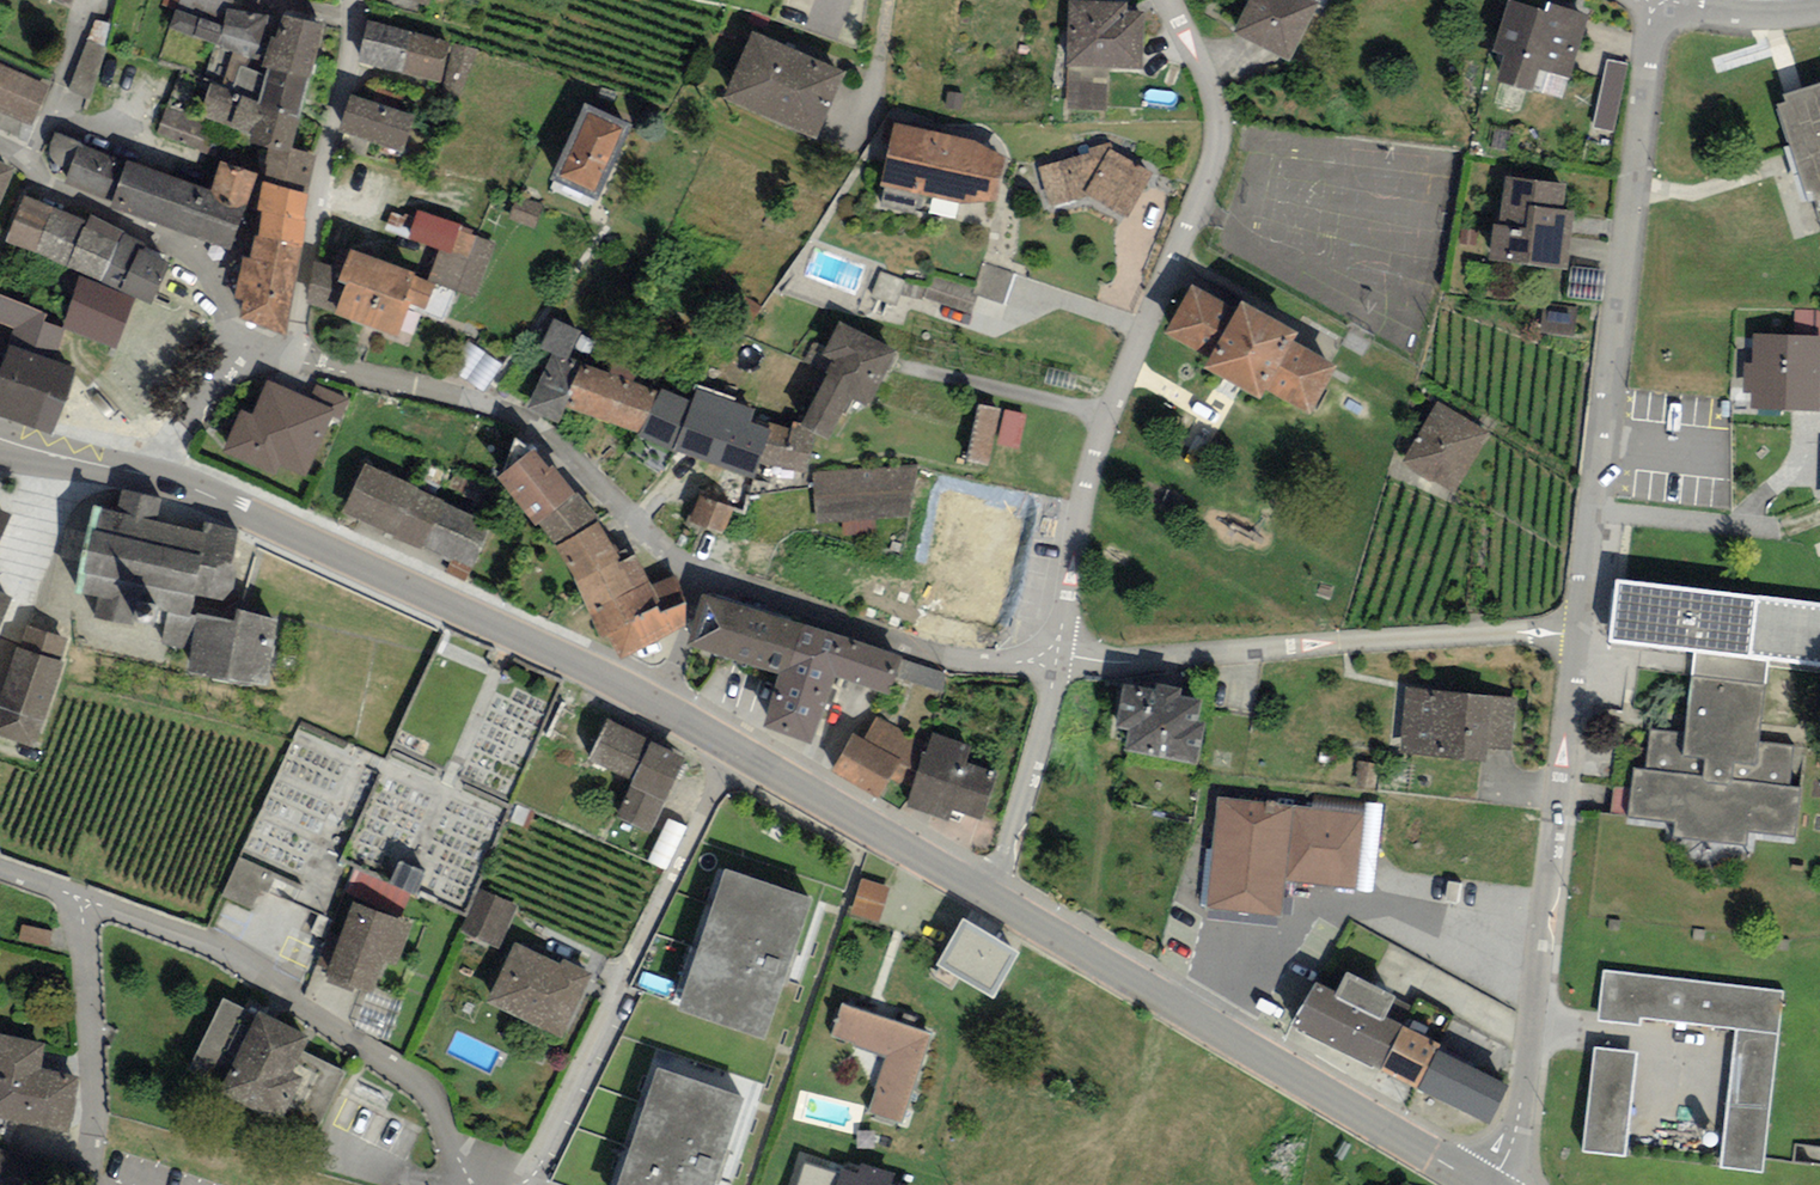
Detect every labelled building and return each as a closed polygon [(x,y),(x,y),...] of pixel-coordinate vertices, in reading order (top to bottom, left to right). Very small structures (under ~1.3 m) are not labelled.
[(179,0),(164,0),(162,6),(175,11),(177,8),(179,0)] [(177,8),(223,25),(226,9),(232,10),(234,0),(179,0),(177,8)] [(1068,65),(1108,67),(1142,69),(1144,12),(1127,11),(1127,1),(1100,0),(1070,0),(1068,65)] [(1233,32),(1289,62),(1318,5),(1312,2),(1313,0),(1249,0),(1233,32)] [(1548,2),(1545,10),(1514,0),(1508,0),(1493,50),(1504,55),(1496,80),(1532,91),(1539,69),(1572,76),(1587,15),(1548,2)] [(218,45),(223,25),(177,8),(175,11),(169,27),(218,45)] [(232,10),(226,9),(223,25),(218,45),(234,51),(223,86),(234,89),(241,67),(265,74),(267,67),(261,66),(262,60),(268,35),(272,17),(232,10)] [(324,24),(282,14),(276,37),(268,35),(262,60),(261,66),(267,67),(308,77),(311,78),(324,24)] [(110,24),(96,20),(68,89),(90,98),(110,24)] [(447,42),(368,20),(358,62),(440,83),(447,42)] [(845,71),(753,31),(723,99),(815,139),(845,71)] [(477,50),(454,44),(442,90),(464,97),(477,50)] [(1628,64),(1607,59),(1593,127),(1613,131),(1628,64)] [(0,65),(0,111),(34,125),(50,86),(0,65)] [(1106,112),(1108,67),(1068,65),(1065,110),(1106,112)] [(298,119),(308,77),(267,67),(265,74),(241,67),(234,89),(232,92),(258,101),(256,108),(298,119)] [(292,148),(298,119),(256,108),(258,101),(232,92),(234,89),(223,86),(212,82),(200,116),(251,131),(246,144),(289,155),(292,148)] [(1794,150),(1819,141),(1819,83),(1785,94),(1787,102),(1780,105),(1794,150)] [(964,94),(948,92),(945,108),(962,110),(964,94)] [(414,114),(350,95),(338,132),(403,152),(414,114)] [(633,126),(584,103),(548,179),(598,202),(633,126)] [(219,126),(167,107),(157,134),(209,153),(219,126)] [(976,140),(894,123),(879,187),(962,204),(995,203),(1005,155),(996,153),(976,140)] [(126,160),(55,132),(50,142),(49,149),(51,157),(58,165),(69,174),(65,183),(112,200),(126,160)] [(1794,150),(1807,192),(1814,190),(1819,209),(1819,208),(1819,141),(1794,150)] [(1111,143),(1088,147),(1091,154),(1038,170),(1051,207),(1088,195),(1127,218),(1152,173),(1112,150),(1111,143)] [(308,196),(315,155),(292,148),(289,155),(246,144),(239,168),(257,174),(263,175),(261,181),(308,196)] [(211,191),(126,160),(112,200),(110,205),(231,249),(247,204),(211,191)] [(221,161),(211,191),(247,204),(257,174),(239,168),(221,161)] [(15,168),(0,162),(0,203),(15,168)] [(1564,184),(1505,177),(1499,224),(1493,224),(1489,261),(1566,271),(1574,211),(1561,209),(1564,184)] [(308,196),(261,181),(257,209),(263,210),(258,235),(303,245),(308,196)] [(5,241),(68,267),(87,221),(24,195),(5,241)] [(543,206),(515,196),(507,217),(535,228),(543,206)] [(461,226),(418,210),(407,238),(439,249),(451,254),(461,226)] [(125,231),(90,215),(87,221),(68,267),(101,281),(151,305),(171,262),(142,246),(145,243),(122,234),(125,231)] [(472,230),(461,226),(451,254),(439,249),(427,281),(435,285),(454,291),(475,299),(495,244),(471,235),(472,230)] [(243,256),(238,277),(294,288),(303,245),(258,235),(255,235),(250,257),(243,256)] [(415,273),(350,249),(342,269),(338,281),(346,284),(335,313),(410,342),(423,311),(443,319),(454,291),(435,285),(427,281),(414,277),(415,273)] [(338,281),(342,269),(315,260),(305,305),(335,313),(346,284),(338,281)] [(1605,271),(1572,267),(1568,297),(1602,301),(1605,271)] [(905,280),(881,272),(872,297),(897,305),(905,280)] [(979,289),(932,274),(925,299),(972,313),(979,289)] [(80,276),(61,328),(117,349),(136,298),(80,276)] [(294,288),(238,277),(233,299),(242,301),(238,319),(286,338),(294,288)] [(1298,333),(1242,300),(1237,309),(1192,283),(1164,332),(1210,359),(1204,369),(1258,401),(1265,389),(1309,415),(1338,366),(1293,341),(1298,333)] [(0,294),(0,323),(15,329),(9,342),(55,361),(66,332),(44,322),(48,313),(0,294)] [(1576,307),(1543,304),(1540,332),(1573,335),(1576,307)] [(525,409),(557,425),(566,407),(562,406),(582,366),(567,359),(581,330),(554,317),(540,347),(552,353),(525,409)] [(815,434),(828,441),(843,412),(846,414),(854,399),(869,407),(898,353),(839,322),(821,354),(831,359),(824,373),(828,376),(802,424),(801,427),(815,434)] [(1753,335),(1752,363),(1752,392),(1751,408),(1819,410),(1819,336),(1753,335)] [(52,435),(77,369),(55,361),(9,342),(4,356),(0,367),(0,415),(52,435)] [(488,393),(502,366),(474,351),(460,378),(488,393)] [(562,406),(566,407),(639,435),(660,391),(632,382),(638,371),(612,362),(608,372),(583,363),(582,366),(562,406)] [(1752,392),(1752,363),(1745,363),(1744,392),(1752,392)] [(1078,374),(1048,367),(1044,383),(1074,391),(1078,374)] [(310,399),(266,380),(251,415),(241,410),(222,452),(274,475),(278,465),(305,477),(332,415),(334,410),(310,399)] [(317,384),(310,399),(334,410),(332,415),(341,419),(350,398),(317,384)] [(674,451),(692,402),(662,389),(660,391),(639,435),(674,451)] [(674,451),(752,479),(758,463),(771,429),(750,421),(754,411),(697,389),(692,402),(674,451)] [(1492,436),(1439,401),(1400,460),(1453,495),(1492,436)] [(1001,409),(978,404),(966,460),(989,465),(1001,409)] [(1026,412),(1005,408),(998,444),(1019,449),(1026,412)] [(771,429),(758,463),(808,473),(815,434),(801,427),(802,424),(794,421),(793,429),(771,422),(771,429)] [(536,448),(497,477),(534,526),(538,522),(576,494),(554,464),(550,467),(536,448)] [(494,521),(365,463),(342,512),(472,570),(494,521)] [(917,465),(812,474),(815,524),(909,517),(917,465)] [(162,642),(189,648),(193,649),(188,673),(264,690),(280,618),(237,609),(235,620),(197,612),(196,615),(192,614),(196,595),(223,601),(233,591),(236,575),(230,570),(239,530),(205,522),(203,532),(154,521),(160,499),(122,490),(117,509),(94,504),(74,592),(99,598),(95,615),(164,631),(162,642)] [(578,491),(576,494),(538,522),(558,546),(598,519),(578,491)] [(733,508),(698,495),(687,523),(722,537),(733,508)] [(0,507),(0,536),(11,512),(0,507)] [(575,582),(621,560),(598,519),(558,546),(575,582)] [(575,582),(592,615),(604,609),(602,605),(650,581),(636,553),(621,560),(575,582)] [(604,609),(592,615),(602,640),(610,636),(620,657),(685,624),(686,601),(675,575),(653,587),(650,581),(602,605),(604,609)] [(1758,743),(1765,682),(1767,662),(1819,668),(1819,603),(1614,579),(1607,640),(1696,650),(1694,674),(1688,734),(1652,730),(1647,769),(1634,768),(1629,817),(1674,821),(1673,836),(1746,844),(1748,829),(1797,834),(1802,786),(1789,784),(1793,747),(1758,743)] [(1,630),(15,598),(0,592),(0,630),(1,630)] [(752,608),(702,594),(688,647),(738,660),(752,608)] [(803,625),(752,608),(738,660),(779,673),(785,675),(803,625)] [(27,625),(19,648),(16,647),(0,695),(0,737),(33,748),(41,723),(44,724),(65,662),(59,660),(67,638),(27,625)] [(903,657),(803,625),(785,675),(779,673),(764,729),(812,744),(834,677),(891,694),(897,677),(902,660),(903,657)] [(946,674),(902,660),(897,677),(941,691),(946,674)] [(1183,688),(1156,683),(1155,690),(1124,684),(1116,728),(1128,730),(1124,751),(1197,765),(1206,722),(1197,721),(1201,700),(1181,696),(1183,688)] [(1492,696),(1405,687),(1398,753),(1485,762),(1487,747),(1492,696)] [(1517,699),(1492,696),(1487,747),(1511,750),(1517,699)] [(913,739),(876,717),(864,738),(854,733),(831,772),(877,799),(889,779),(900,786),(924,746),(913,739)] [(686,757),(607,719),(587,760),(633,782),(616,816),(650,832),(686,757)] [(971,746),(933,734),(927,751),(925,750),(907,805),(949,819),(952,809),(981,819),(997,772),(966,762),(971,746)] [(1380,764),(1356,761),(1352,788),(1376,791),(1380,764)] [(1311,807),(1218,797),(1206,907),(1282,916),(1286,880),(1356,888),(1365,800),(1313,794),(1311,807)] [(1384,802),(1365,800),(1356,888),(1356,891),(1374,893),(1384,802)] [(276,872),(239,856),(222,893),(252,907),(261,887),(267,890),(276,872)] [(399,861),(389,882),(412,893),(416,895),(426,873),(399,861)] [(389,882),(354,867),(344,890),(402,916),(412,893),(389,882)] [(815,900),(723,869),(675,1010),(767,1041),(815,900)] [(890,888),(862,879),(851,915),(879,923),(890,888)] [(517,907),(479,890),(460,932),(499,948),(517,907)] [(412,925),(352,902),(323,978),(370,996),(383,963),(396,968),(412,925)] [(328,919),(318,915),(311,930),(321,935),(328,919)] [(1021,953),(963,919),(936,964),(994,998),(1021,953)] [(593,972),(563,958),(560,964),(515,943),(487,1005),(562,1039),(593,972)] [(1315,983),(1291,1025),(1298,1028),(1296,1031),(1372,1069),(1373,1066),(1381,1070),(1403,1026),(1413,1006),(1396,998),(1397,996),(1348,971),(1336,993),(1315,983)] [(1782,992),(1605,971),(1599,1020),(1641,1025),(1641,1018),(1736,1029),(1719,1168),(1761,1172),(1782,992)] [(257,1015),(225,998),(188,1070),(221,1087),(218,1093),(279,1125),(286,1112),(317,1128),(346,1072),(304,1050),(311,1037),(259,1010),(257,1015)] [(887,1054),(868,1111),(902,1122),(931,1033),(842,1005),(832,1037),(887,1054)] [(1441,1044),(1403,1026),(1381,1070),(1418,1088),(1438,1049),(1441,1044)] [(41,1069),(46,1045),(0,1035),(0,1061),(41,1069)] [(1637,1052),(1594,1047),(1583,1150),(1626,1155),(1637,1052)] [(1418,1088),(1488,1125),(1509,1086),(1438,1049),(1418,1088)] [(80,1077),(41,1069),(0,1061),(0,1118),(68,1132),(80,1077)] [(618,1184),(715,1184),(745,1097),(657,1068),(618,1184)] [(0,1148),(0,1184),(30,1184),(37,1156),(0,1148)] [(861,1163),(860,1168),(846,1163),(845,1167),(799,1152),(789,1184),(898,1184),(892,1183),(895,1174),(861,1163)]
